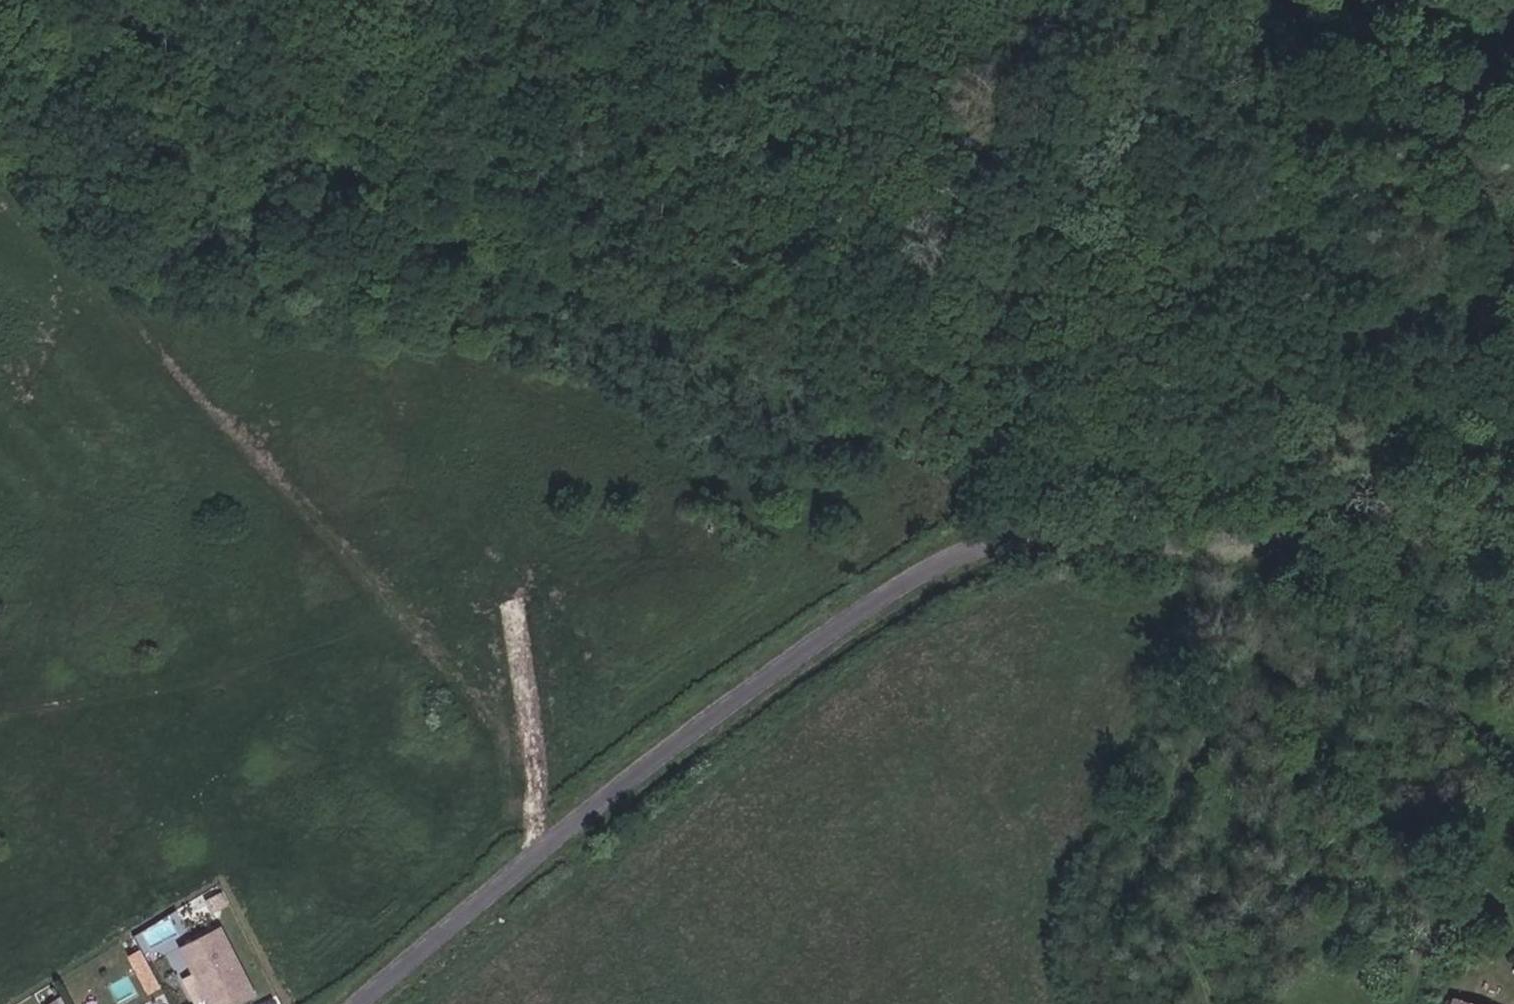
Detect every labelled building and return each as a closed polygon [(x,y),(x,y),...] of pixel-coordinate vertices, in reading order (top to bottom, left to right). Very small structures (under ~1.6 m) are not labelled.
[(226,931),(186,951),(200,979),(211,1000),(223,1003),(251,1003),(260,999),(226,931)] [(200,979),(190,983),(201,1003),(203,1003),(211,1000),(200,979)] [(1474,1003),(1505,1003),(1477,995),(1474,1003)]
